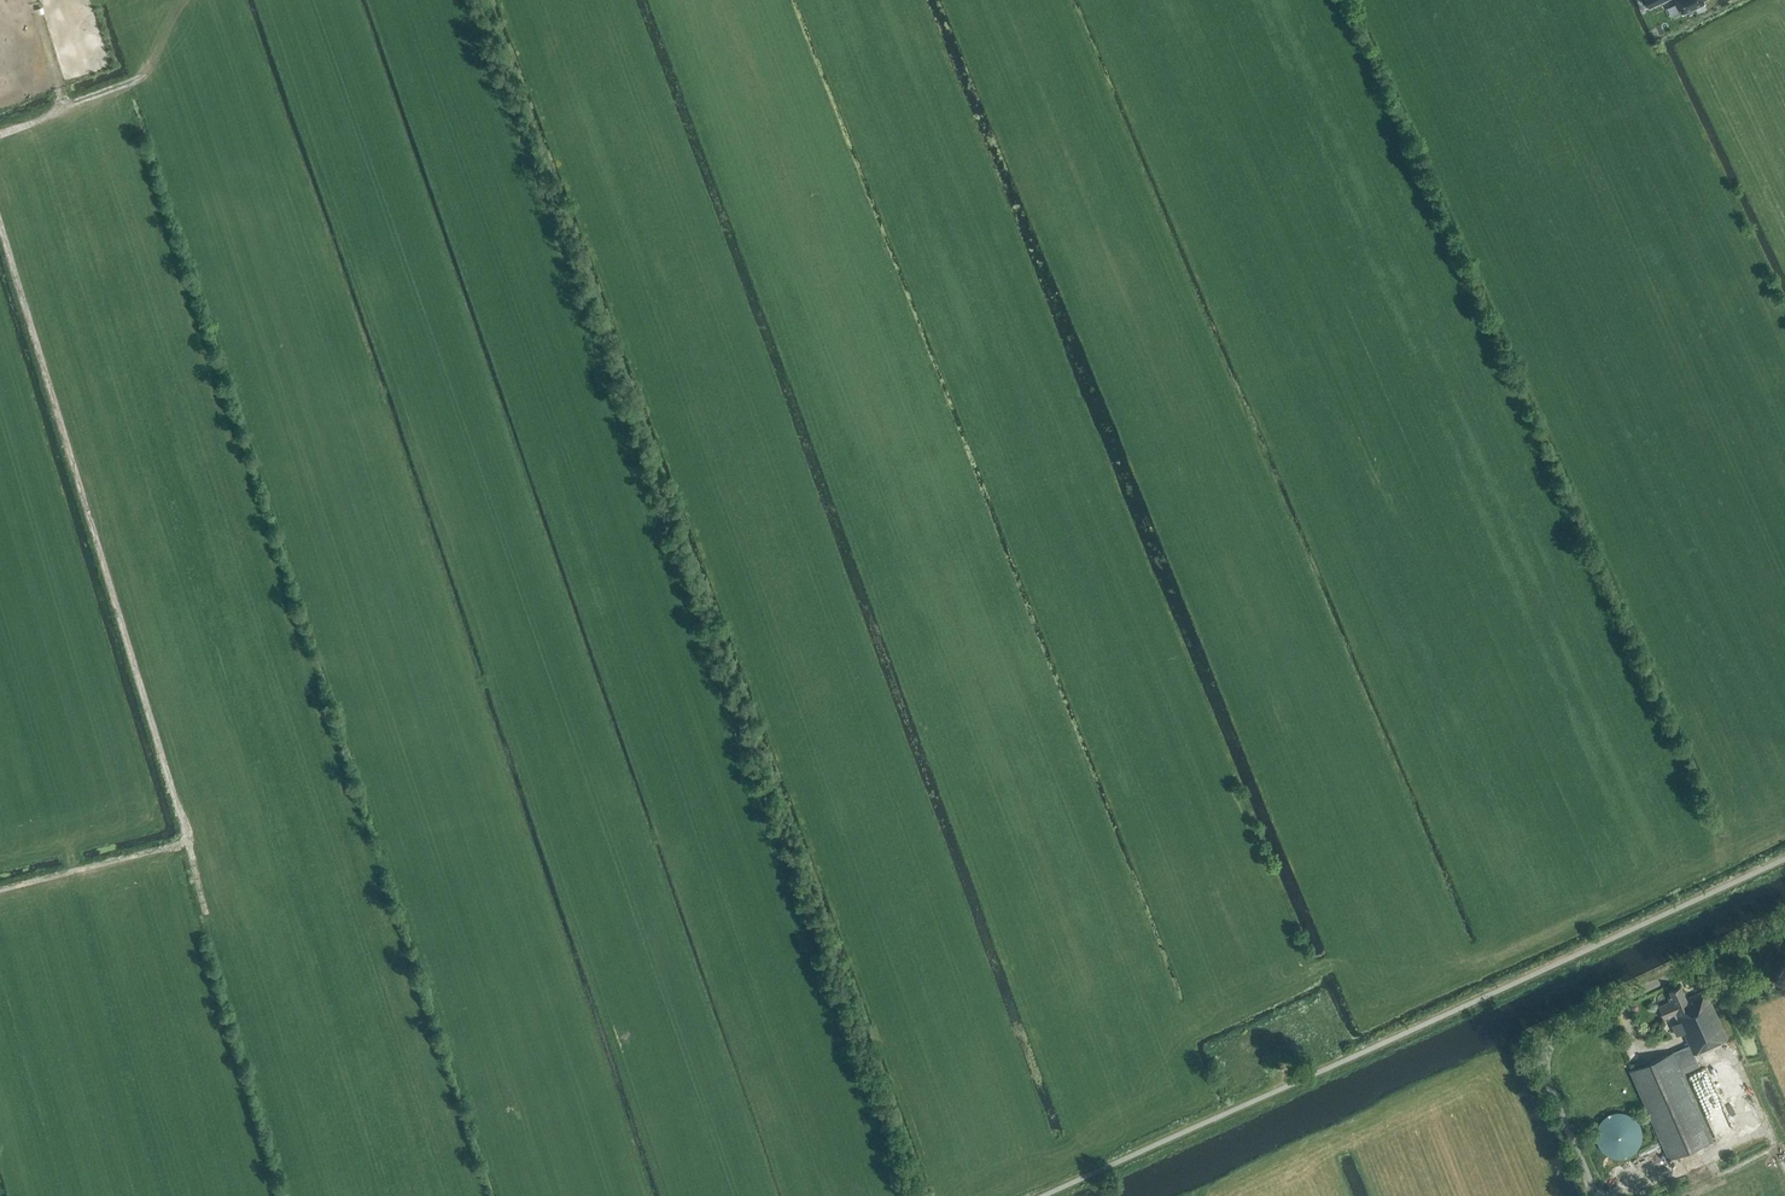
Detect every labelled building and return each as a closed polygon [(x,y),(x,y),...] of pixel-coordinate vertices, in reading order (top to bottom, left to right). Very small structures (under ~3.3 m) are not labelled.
[(1683,14),(1704,4),(1702,0),(1676,0),(1683,14)] [(1686,999),(1680,986),(1669,991),(1671,996),(1668,998),(1670,1002),(1659,1007),(1662,1014),(1673,1010),(1689,1045),(1630,1072),(1669,1160),(1712,1141),(1683,1074),(1700,1066),(1694,1054),(1727,1039),(1706,990),(1686,999)] [(1619,1158),(1621,1158),(1624,1158),(1626,1157),(1628,1156),(1631,1155),(1632,1154),(1634,1153),(1636,1151),(1637,1150),(1638,1148),(1639,1146),(1640,1145),(1641,1143),(1641,1141),(1642,1139),(1642,1136),(1642,1134),(1642,1132),(1641,1129),(1640,1127),(1639,1125),(1638,1122),(1637,1120),(1635,1119),(1633,1117),(1631,1116),(1629,1115),(1627,1114),(1625,1113),(1623,1113),(1621,1112),(1619,1112),(1617,1112),(1615,1112),(1613,1113),(1611,1114),(1609,1114),(1607,1116),(1605,1117),(1603,1118),(1601,1120),(1600,1122),(1599,1124),(1598,1127),(1597,1129),(1596,1131),(1596,1134),(1596,1136),(1596,1138),(1596,1141),(1597,1143),(1598,1144),(1599,1146),(1600,1148),(1601,1149),(1602,1151),(1604,1153),(1605,1154),(1607,1155),(1609,1156),(1612,1157),(1614,1158),(1616,1158),(1619,1158)]
